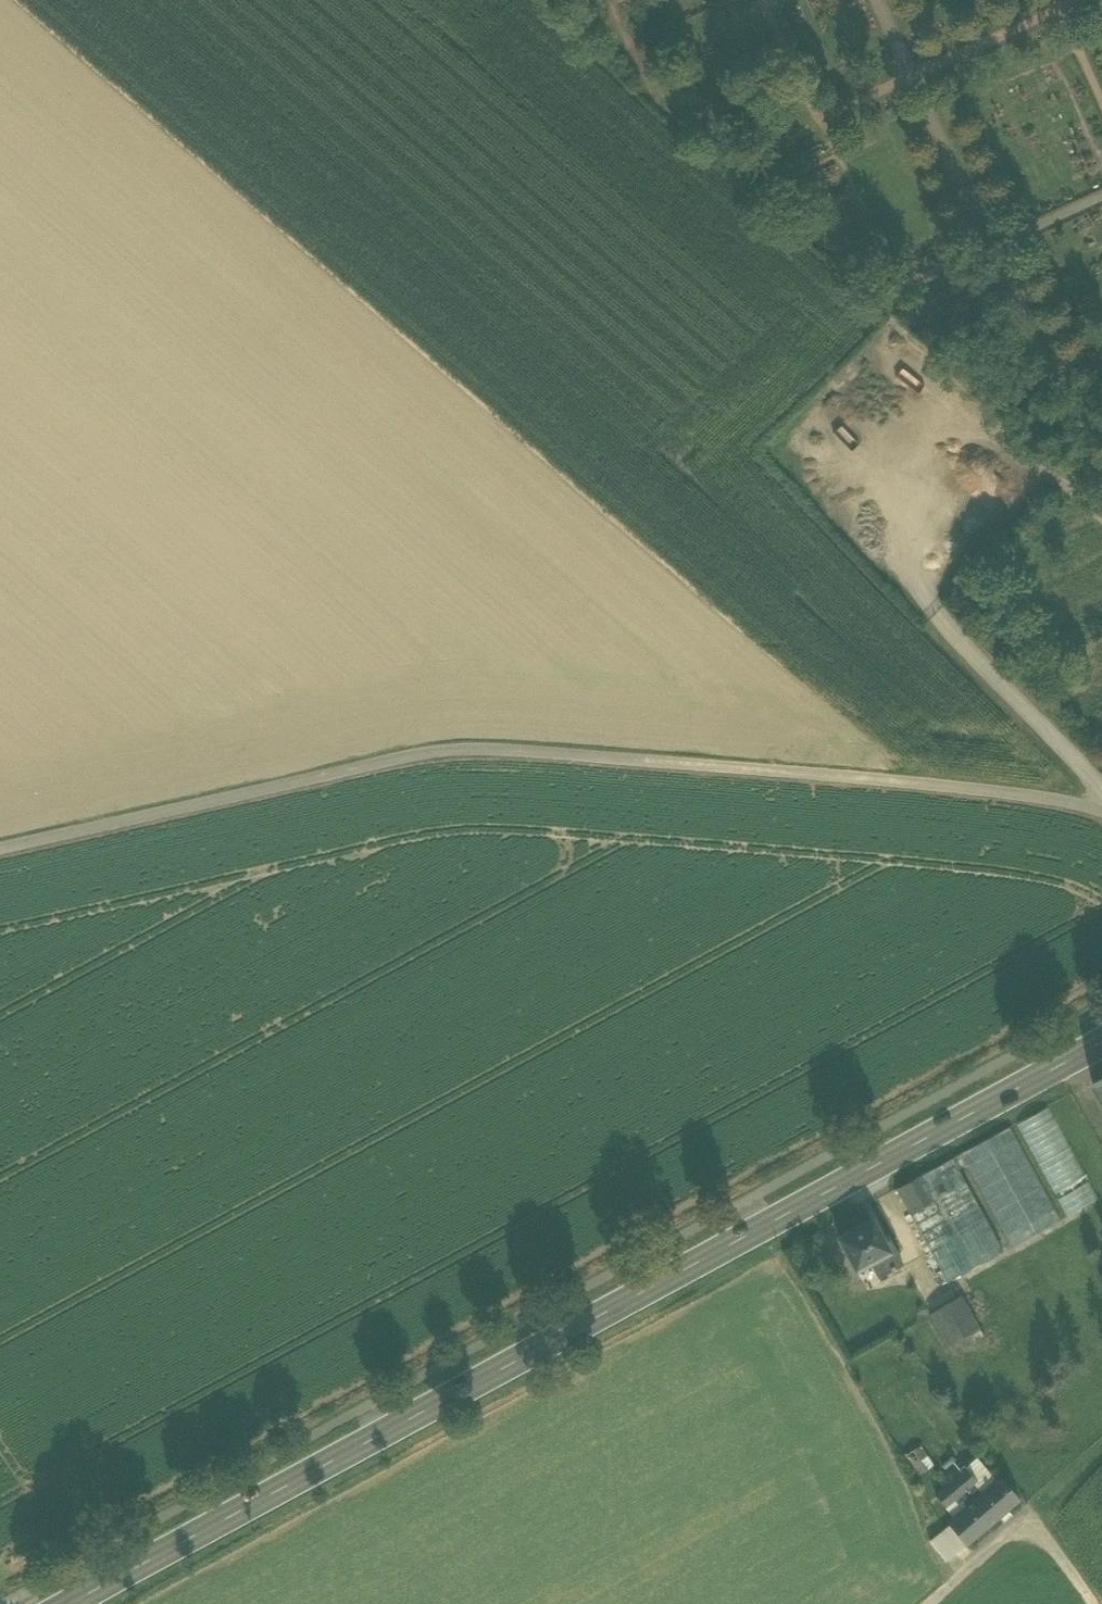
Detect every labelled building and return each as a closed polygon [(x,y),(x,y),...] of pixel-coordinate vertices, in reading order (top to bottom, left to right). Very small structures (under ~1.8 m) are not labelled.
[(1095,1083),(1093,1084),(1101,1100),(1101,1080),(1095,1083)] [(1099,1199),(1054,1103),(1019,1120),(1064,1215),(1099,1199)] [(965,1166),(1010,1248),(1061,1220),(1010,1126),(952,1158),(959,1170),(965,1166)] [(896,1189),(913,1221),(970,1191),(959,1170),(952,1158),(896,1189)] [(913,1221),(947,1283),(1004,1252),(970,1191),(913,1221)] [(870,1263),(879,1278),(903,1265),(887,1235),(881,1238),(872,1221),(839,1239),(856,1271),(870,1263)] [(930,1314),(949,1346),(979,1328),(961,1297),(930,1314)] [(984,1337),(979,1328),(949,1346),(954,1355),(984,1337)] [(907,1451),(914,1472),(931,1466),(923,1445),(907,1451)] [(948,1523),(966,1546),(986,1528),(991,1533),(1003,1522),(998,1517),(1019,1500),(1000,1478),(985,1491),(982,1494),(973,1484),(976,1481),(966,1469),(936,1496),(945,1507),(954,1500),(957,1505),(962,1501),(967,1507),(948,1523)] [(982,1494),(985,1491),(976,1481),(973,1484),(982,1494)] [(928,1540),(946,1562),(966,1546),(948,1523),(943,1527),(928,1540)]
